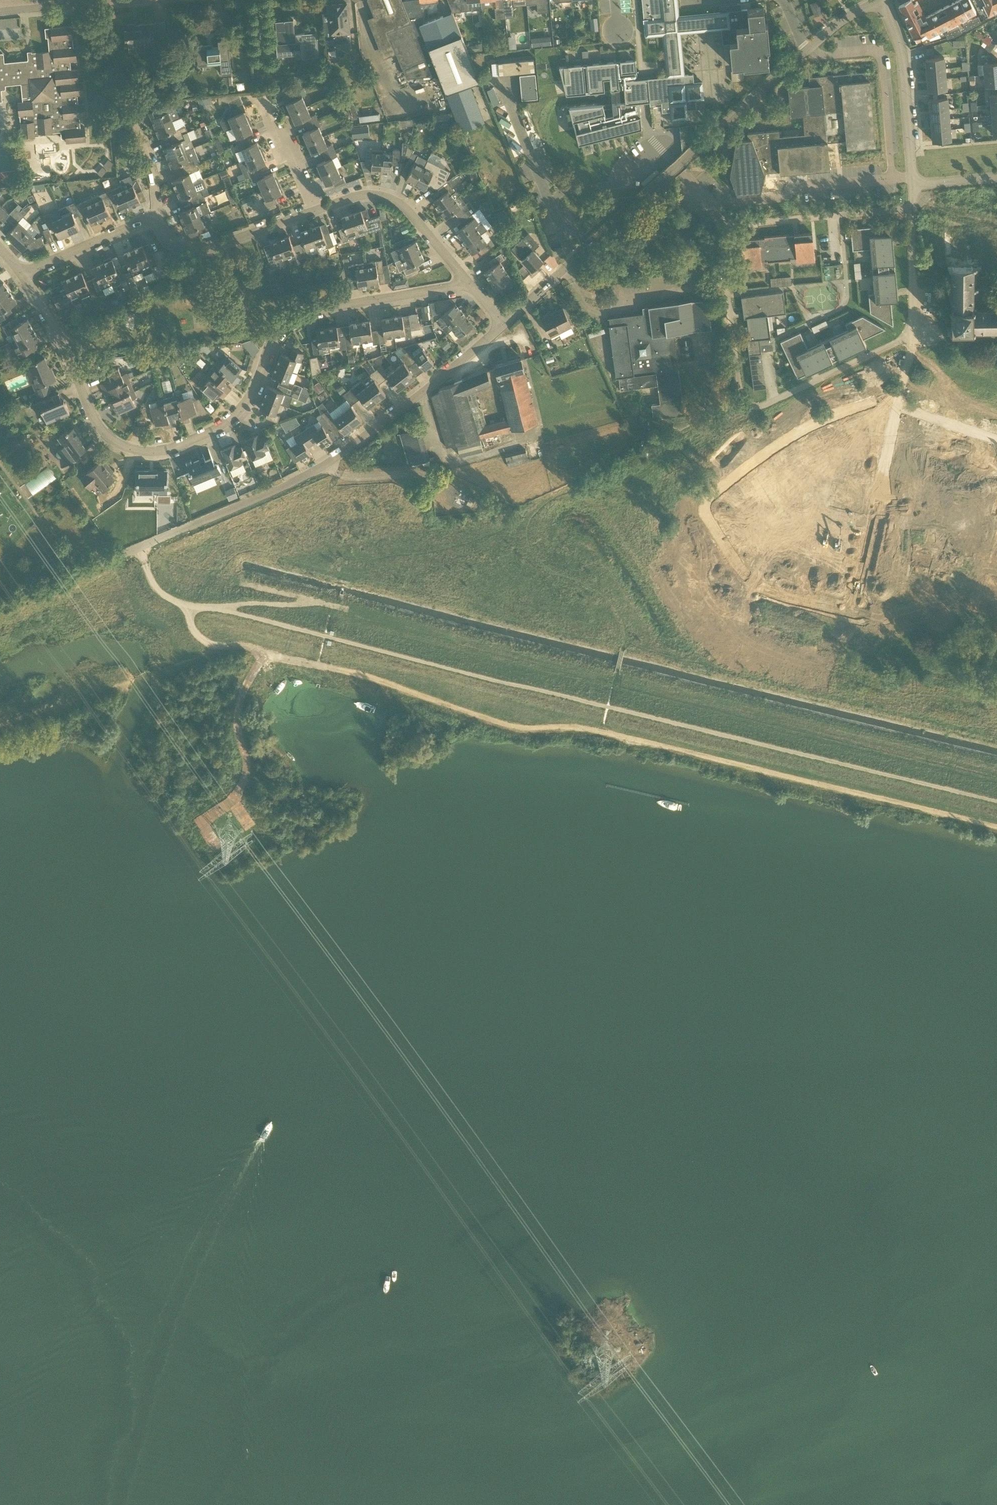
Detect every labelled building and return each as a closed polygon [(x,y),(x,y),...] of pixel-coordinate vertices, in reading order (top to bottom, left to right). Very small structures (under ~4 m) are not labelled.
[(402,1),(402,0),(368,0),(371,8),(374,16),(368,19),(384,59),(397,53),(406,78),(407,83),(419,82),(419,77),(433,75),(427,62),(412,23),(408,14),(403,1),(402,1)] [(421,5),(439,2),(438,0),(407,0),(403,1),(408,14),(422,12),(421,5)] [(482,8),(481,0),(448,0),(453,12),(465,11),(471,10),(471,9),(482,8)] [(504,0),(481,0),(482,8),(493,7),(493,8),(495,8),(496,19),(506,18),(504,0)] [(527,0),(504,0),(506,18),(515,17),(514,6),(527,5),(527,0)] [(678,3),(678,0),(642,0),(646,37),(663,35),(667,76),(638,79),(636,60),(568,66),(570,82),(565,82),(564,66),(559,67),(563,83),(566,95),(605,91),(604,80),(610,79),(611,90),(624,89),(625,101),(567,107),(569,126),(574,125),(579,144),(642,128),(640,101),(650,100),(650,104),(654,104),(653,103),(661,102),(662,112),(671,111),(671,119),(688,118),(687,109),(697,109),(696,100),(704,99),(703,82),(694,83),(693,74),(685,75),(680,33),(736,28),(738,42),(730,43),(732,67),(743,66),(744,68),(769,66),(768,49),(770,49),(767,23),(765,24),(764,7),(751,9),(679,15),(678,3)] [(948,37),(955,35),(962,31),(959,26),(950,30),(948,26),(966,17),(968,21),(963,23),(965,28),(966,29),(981,21),(978,16),(973,18),(971,14),(976,12),(970,0),(958,0),(949,5),(926,17),(925,16),(918,1),(913,3),(913,1),(912,0),(897,0),(908,22),(907,23),(917,42),(922,39),(924,43),(930,41),(928,36),(932,34),(943,28),(948,37)] [(989,15),(996,11),(996,0),(981,0),(989,15)] [(822,13),(819,3),(818,1),(810,4),(815,15),(822,13)] [(348,12),(347,4),(350,4),(349,3),(335,4),(332,4),(332,5),(328,5),(328,12),(323,13),(323,21),(326,48),(336,47),(336,43),(351,42),(350,33),(348,12)] [(423,24),(423,22),(422,12),(408,14),(412,23),(427,62),(433,75),(443,98),(447,96),(461,131),(485,121),(470,84),(480,80),(453,12),(442,17),(423,24)] [(590,18),(590,21),(591,31),(599,30),(597,17),(590,18)] [(276,22),(278,43),(276,44),(277,55),(302,53),(301,41),(295,42),(293,20),(294,20),(276,21),(276,22)] [(129,45),(137,45),(138,47),(152,46),(151,36),(157,35),(156,23),(135,25),(135,24),(127,25),(127,30),(125,30),(126,39),(128,39),(129,45)] [(29,60),(0,63),(0,102),(3,101),(2,88),(6,88),(6,85),(21,84),(23,97),(28,96),(28,101),(19,102),(22,137),(36,135),(35,133),(61,131),(61,137),(66,136),(67,142),(86,140),(84,127),(80,127),(79,117),(86,116),(86,115),(86,116),(84,103),(85,103),(78,103),(77,95),(85,95),(84,94),(83,82),(83,81),(78,82),(77,69),(78,69),(71,70),(70,61),(77,61),(77,60),(76,60),(75,48),(76,48),(76,47),(73,47),(72,39),(73,39),(73,38),(72,38),(71,26),(72,26),(45,28),(46,38),(48,38),(50,52),(32,53),(33,60),(29,60)] [(233,49),(232,40),(219,41),(219,47),(213,47),(213,48),(208,48),(208,45),(194,46),(195,54),(192,55),(192,57),(197,56),(198,66),(220,64),(221,75),(231,74),(229,49),(233,49)] [(927,69),(945,68),(944,57),(926,59),(927,69)] [(499,75),(535,71),(534,59),(498,63),(499,75)] [(996,74),(996,63),(984,64),(985,75),(996,74)] [(945,68),(927,69),(928,80),(946,78),(945,68)] [(522,99),(538,98),(535,73),(520,75),(522,99)] [(879,73),(847,75),(855,170),(890,167),(879,73)] [(985,75),(974,75),(975,80),(975,84),(980,84),(980,86),(986,85),(996,84),(996,74),(985,75)] [(824,125),(844,123),(841,75),(809,77),(810,86),(788,88),(791,116),(803,115),(805,135),(780,137),(779,130),(749,134),(750,139),(736,141),(730,175),(737,195),(761,192),(764,173),(780,171),(780,173),(784,173),(784,171),(817,167),(817,170),(830,169),(824,125)] [(946,78),(928,80),(929,90),(947,89),(946,78)] [(290,114),(307,107),(303,96),(296,99),(294,93),(283,98),(285,104),(287,104),(290,111),(289,112),(290,114)] [(246,111),(243,104),(241,97),(229,102),(232,109),(226,112),(220,121),(225,131),(233,128),(250,121),(249,118),(248,119),(245,111),(246,111)] [(346,101),(347,104),(352,115),(353,118),(359,116),(351,98),(346,101)] [(930,110),(948,108),(947,98),(929,99),(930,110)] [(180,117),(176,108),(173,109),(171,103),(159,108),(162,113),(152,118),(156,127),(173,120),(180,117)] [(307,124),(318,119),(316,114),(311,116),(307,107),(290,114),(291,116),(292,116),(296,123),(305,119),(307,124)] [(948,108),(930,110),(931,120),(949,118),(948,108)] [(359,116),(360,122),(380,120),(379,114),(359,116)] [(172,138),(188,132),(182,117),(173,121),(173,120),(156,127),(160,137),(170,133),(172,138)] [(949,118),(931,120),(932,130),(950,129),(949,118)] [(306,144),(323,137),(319,127),(321,126),(318,119),(307,124),(310,130),(303,133),(307,141),(305,142),(306,144)] [(447,125),(454,129),(457,122),(450,119),(447,125)] [(237,145),(249,140),(246,134),(253,131),(250,124),(251,123),(250,121),(233,128),(237,138),(235,139),(237,145)] [(208,126),(206,127),(207,131),(205,132),(209,141),(214,139),(213,138),(210,130),(208,126)] [(680,127),(682,153),(692,145),(690,126),(680,127)] [(360,137),(359,127),(355,128),(352,128),(353,138),(356,138),(360,137)] [(122,129),(114,130),(116,139),(124,137),(122,129)] [(950,129),(932,130),(933,141),(951,139),(950,129)] [(168,158),(194,147),(195,147),(188,132),(172,138),(174,144),(164,148),(168,158)] [(324,155),(335,150),(332,145),(328,147),(323,137),(306,144),(307,146),(309,146),(312,154),(322,149),(324,155)] [(246,159),(264,152),(263,150),(261,150),(258,142),(251,145),(249,140),(237,145),(240,151),(242,150),(246,159)] [(184,169),(200,162),(194,147),(168,158),(172,168),(182,164),(184,169)] [(414,150),(408,147),(405,155),(410,157),(405,168),(410,171),(406,180),(415,185),(424,168),(428,160),(413,152),(414,150)] [(382,172),(383,153),(372,153),(372,149),(366,149),(366,161),(372,162),(371,171),(382,172)] [(321,172),(319,173),(320,175),(337,168),(333,158),(338,156),(336,153),(335,150),(324,155),(326,160),(317,164),(321,172)] [(393,163),(399,163),(400,150),(393,150),(393,154),(383,153),(382,172),(393,172),(393,163)] [(247,178),(262,171),(259,166),(266,163),(263,155),(265,154),(264,152),(246,159),(239,162),(243,173),(230,179),(233,184),(247,178)] [(203,179),(198,169),(202,167),(200,162),(184,169),(186,174),(173,180),(177,190),(203,179)] [(337,168),(320,175),(321,178),(323,177),(326,185),(333,182),(336,188),(346,183),(344,177),(341,178),(337,168)] [(424,168),(415,185),(425,189),(429,181),(435,184),(440,172),(435,169),(433,173),(424,168)] [(222,179),(223,179),(223,178),(228,176),(226,170),(220,173),(222,179)] [(262,190),(279,182),(278,180),(277,181),(273,173),(264,177),(262,171),(247,178),(249,183),(254,182),(258,180),(262,190)] [(473,182),(479,180),(476,171),(470,173),(473,182)] [(434,201),(437,206),(440,210),(460,195),(461,194),(460,193),(456,191),(455,191),(453,188),(464,176),(461,172),(457,175),(456,174),(446,182),(447,183),(438,190),(442,195),(434,201)] [(122,185),(121,185),(131,207),(141,202),(137,193),(142,190),(137,178),(131,181),(130,177),(120,181),(122,185)] [(204,197),(209,195),(203,179),(177,190),(181,199),(190,195),(193,201),(204,196),(204,197)] [(279,182),(262,190),(266,200),(264,200),(267,207),(278,202),(275,196),(282,193),(279,186),(280,185),(279,182)] [(131,207),(121,185),(111,190),(107,192),(112,204),(117,201),(121,211),(131,207)] [(106,206),(112,204),(107,192),(91,198),(101,220),(111,216),(106,206)] [(234,194),(228,196),(231,203),(237,201),(234,194)] [(472,213),(472,214),(476,211),(469,201),(466,203),(460,195),(440,210),(446,218),(455,212),(462,221),(472,213)] [(180,206),(191,202),(188,196),(178,201),(180,206)] [(211,212),(204,197),(204,196),(193,201),(195,206),(180,213),(183,222),(208,212),(209,213),(211,212)] [(251,196),(241,200),(244,207),(254,203),(251,196)] [(91,224),(101,220),(91,198),(76,205),(80,215),(81,217),(87,215),(91,224)] [(490,201),(484,205),(488,214),(494,211),(490,201)] [(80,215),(76,205),(75,202),(59,209),(63,217),(70,234),(80,229),(75,217),(80,215)] [(20,211),(15,207),(9,214),(1,206),(0,207),(0,224),(6,217),(10,221),(20,211)] [(510,207),(501,211),(503,216),(513,212),(510,207)] [(359,236),(369,233),(382,228),(380,215),(365,220),(361,210),(351,214),(359,236)] [(14,242),(27,229),(19,221),(24,216),(20,211),(10,221),(14,225),(6,235),(14,242)] [(212,222),(209,213),(208,212),(183,222),(187,232),(197,228),(200,234),(212,229),(209,223),(212,222)] [(70,234),(63,217),(53,221),(49,213),(43,216),(46,222),(49,228),(54,226),(60,238),(70,234)] [(466,245),(481,234),(485,231),(488,229),(482,221),(479,223),(472,214),(472,213),(462,221),(464,225),(456,232),(466,245)] [(350,239),(359,236),(351,214),(341,218),(345,227),(339,230),(343,241),(350,239)] [(318,251),(327,247),(328,248),(334,246),(330,233),(324,235),(320,225),(310,229),(317,246),(318,251)] [(851,229),(852,238),(853,250),(871,249),(873,269),(895,267),(891,225),(851,229)] [(54,240),(49,228),(45,230),(43,230),(49,243),(54,240)] [(36,238),(35,237),(27,229),(14,242),(22,250),(27,245),(31,249),(35,247),(37,247),(40,247),(43,244),(45,244),(41,236),(36,238)] [(307,250),(317,246),(310,229),(300,232),(304,242),(298,244),(304,261),(310,259),(307,250)] [(485,231),(481,234),(466,245),(472,254),(481,248),(484,252),(495,244),(485,231)] [(794,235),(789,236),(789,234),(777,236),(779,261),(791,260),(791,258),(796,258),(797,259),(815,258),(812,232),(794,234),(794,235)] [(304,261),(298,244),(293,246),(289,236),(279,240),(286,258),(295,254),(297,259),(299,265),(305,263),(304,261)] [(759,237),(755,238),(741,239),(743,264),(762,263),(761,261),(767,261),(767,262),(779,261),(777,236),(765,237),(765,238),(760,239),(759,239),(759,237)] [(393,244),(395,250),(391,251),(395,261),(420,250),(416,240),(407,244),(405,238),(393,244)] [(527,265),(533,271),(543,261),(522,239),(512,248),(527,265)] [(276,261),(286,258),(279,240),(270,243),(273,253),(267,255),(271,268),(278,266),(276,261)] [(153,270),(152,267),(158,265),(153,253),(147,255),(143,246),(133,250),(144,275),(153,270)] [(144,275),(133,250),(123,254),(128,264),(122,266),(127,278),(142,271),(144,275)] [(395,261),(396,262),(400,271),(404,269),(406,275),(418,269),(416,264),(424,260),(420,250),(395,261)] [(491,280),(506,270),(501,262),(505,259),(501,254),(490,261),(493,266),(485,272),(491,280)] [(112,259),(111,257),(104,260),(105,262),(103,263),(112,284),(122,280),(122,281),(127,278),(122,266),(117,268),(112,259)] [(376,261),(365,263),(369,286),(380,284),(378,274),(384,273),(382,260),(376,261)] [(103,289),(112,284),(103,263),(93,267),(97,276),(92,279),(99,295),(99,296),(105,293),(103,289)] [(357,277),(359,287),(359,288),(369,286),(365,263),(356,264),(349,265),(351,278),(357,277)] [(870,312),(880,318),(893,325),(891,301),(898,300),(895,267),(873,269),(875,293),(869,294),(870,312)] [(979,269),(951,269),(951,287),(948,287),(948,289),(951,289),(951,293),(949,293),(949,303),(951,303),(951,307),(948,307),(948,309),(950,309),(950,314),(950,316),(951,316),(951,327),(948,327),(948,329),(951,329),(951,333),(953,333),(954,329),(964,329),(964,330),(971,330),(971,333),(974,332),(974,329),(991,329),(992,332),(994,332),(994,329),(996,329),(996,286),(979,286),(979,269)] [(506,270),(491,280),(496,289),(505,283),(509,289),(519,281),(516,276),(512,278),(506,270)] [(330,280),(337,278),(336,271),(334,272),(333,272),(329,273),(328,273),(328,274),(329,276),(329,277),(330,280)] [(99,295),(92,279),(87,281),(82,272),(73,276),(82,298),(82,297),(91,294),(93,298),(99,295)] [(82,297),(82,298),(73,276),(63,281),(68,290),(54,296),(60,311),(74,304),(74,305),(84,301),(82,297)] [(771,277),(772,285),(792,284),(792,276),(771,277)] [(10,292),(3,282),(0,285),(0,299),(10,292)] [(273,289),(276,297),(282,294),(279,287),(273,289)] [(13,313),(9,307),(17,302),(10,292),(0,299),(0,321),(13,313)] [(741,297),(743,307),(745,307),(748,326),(745,326),(749,355),(762,353),(761,351),(773,349),(772,337),(771,337),(768,316),(786,313),(783,292),(741,297)] [(670,334),(682,333),(711,329),(707,299),(678,303),(649,307),(649,313),(626,316),(627,323),(609,326),(611,326),(617,377),(616,377),(616,378),(619,377),(621,390),(658,385),(660,403),(652,404),(653,418),(685,414),(679,370),(679,369),(678,369),(674,338),(671,338),(670,334)] [(453,329),(467,317),(460,309),(456,304),(448,311),(438,319),(443,324),(446,321),(453,329)] [(550,336),(572,326),(563,308),(542,318),(550,336)] [(402,316),(392,318),(395,336),(404,335),(405,339),(412,338),(411,330),(420,328),(418,313),(409,315),(410,325),(404,326),(402,316)] [(826,340),(836,360),(866,346),(863,340),(886,329),(863,316),(846,324),(848,329),(826,340)] [(456,339),(460,345),(470,336),(466,331),(474,325),(467,317),(453,329),(459,336),(456,339)] [(17,338),(34,329),(28,319),(19,323),(16,318),(3,326),(8,335),(13,333),(17,338)] [(383,330),(377,331),(379,343),(385,342),(385,338),(395,336),(392,318),(382,319),(383,330)] [(370,321),(360,323),(363,341),(373,339),(373,344),(379,343),(377,331),(371,331),(370,321)] [(363,341),(360,323),(349,325),(351,335),(345,336),(347,348),(353,347),(352,343),(363,341)] [(337,327),(327,328),(330,347),(340,346),(340,349),(347,348),(345,336),(338,337),(337,327)] [(330,347),(327,328),(310,331),(314,355),(321,354),(321,353),(331,352),(330,347)] [(30,344),(35,342),(39,340),(34,329),(17,338),(19,344),(12,348),(17,358),(33,350),(30,344)] [(798,378),(810,373),(836,360),(826,340),(808,348),(800,332),(781,342),(798,378)] [(242,342),(253,355),(260,349),(252,340),(242,342)] [(445,350),(449,347),(444,341),(440,344),(445,350)] [(405,353),(412,363),(417,360),(425,370),(434,363),(418,343),(400,348),(405,354),(405,353)] [(297,360),(299,360),(301,361),(304,353),(292,348),(289,356),(281,354),(277,365),(293,371),(297,360)] [(405,353),(405,354),(401,357),(400,357),(405,363),(396,369),(407,383),(416,377),(407,367),(412,363),(405,353)] [(231,378),(236,383),(241,378),(237,374),(242,369),(229,356),(223,362),(220,359),(216,364),(231,378)] [(176,364),(173,357),(167,359),(171,366),(176,364)] [(33,399),(38,396),(51,391),(47,383),(56,379),(53,372),(51,373),(45,358),(29,364),(36,381),(33,383),(37,393),(31,395),(33,399)] [(538,424),(535,413),(521,358),(495,365),(509,419),(486,425),(479,399),(477,399),(475,390),(489,385),(491,382),(487,370),(440,389),(440,391),(432,396),(446,447),(456,445),(512,431),(538,424)] [(367,370),(371,374),(376,370),(372,366),(369,361),(364,365),(367,370)] [(226,383),(231,378),(216,364),(207,374),(227,393),(232,388),(226,383)] [(293,371),(277,365),(273,376),(281,379),(279,383),(288,387),(287,387),(301,392),(303,387),(288,381),(293,371)] [(129,378),(127,374),(126,373),(122,374),(119,367),(102,375),(105,382),(101,384),(103,389),(129,378)] [(407,383),(396,369),(387,376),(381,367),(376,370),(384,381),(388,377),(398,390),(407,383)] [(379,384),(384,381),(376,370),(371,374),(371,375),(363,381),(378,401),(386,394),(379,384)] [(223,398),(227,393),(207,374),(197,385),(214,400),(219,395),(223,398)] [(115,399),(134,391),(129,378),(103,389),(106,396),(113,393),(115,399)] [(162,382),(165,392),(173,390),(170,379),(162,382)] [(378,401),(363,381),(362,382),(361,381),(348,391),(356,402),(361,399),(368,408),(378,401)] [(324,389),(319,382),(314,386),(318,393),(324,389)] [(337,389),(341,394),(346,390),(342,385),(337,389)] [(264,397),(280,403),(284,391),(269,386),(264,397)] [(298,399),(301,392),(287,387),(285,394),(298,399)] [(134,391),(115,399),(114,400),(109,402),(112,408),(116,406),(119,413),(136,406),(133,399),(137,397),(134,391)] [(343,395),(347,399),(347,400),(351,405),(352,406),(356,402),(348,391),(343,395)] [(176,395),(183,417),(184,422),(191,420),(189,416),(197,413),(191,396),(184,398),(183,393),(176,395)] [(43,413),(47,421),(69,413),(65,403),(62,404),(58,394),(34,403),(38,415),(43,413)] [(183,417),(176,395),(163,399),(171,426),(177,424),(175,417),(182,415),(183,417)] [(276,414),(280,403),(264,397),(260,408),(268,412),(266,418),(278,422),(281,415),(276,414)] [(165,428),(171,426),(163,399),(157,401),(158,406),(151,408),(156,425),(163,423),(165,428)] [(363,420),(352,406),(351,405),(342,412),(343,412),(354,426),(363,420)] [(345,433),(354,426),(343,412),(342,412),(338,406),(330,413),(328,409),(321,414),(324,417),(331,427),(337,423),(345,433)] [(284,428),(290,423),(293,428),(300,424),(296,417),(281,423),(284,428)] [(305,430),(312,442),(317,439),(323,447),(333,441),(323,425),(318,429),(315,424),(305,430)] [(68,465),(74,460),(75,461),(81,456),(79,454),(94,443),(93,443),(87,448),(83,443),(86,442),(75,427),(68,431),(68,430),(60,436),(66,445),(58,451),(68,465)] [(409,467),(430,463),(423,427),(402,431),(409,467)] [(307,446),(312,442),(305,430),(295,436),(294,435),(287,439),(291,446),(292,445),(302,460),(312,454),(307,446)] [(18,439),(16,436),(12,435),(9,438),(9,441),(11,444),(12,444),(14,445),(17,443),(18,439)] [(265,453),(264,450),(269,448),(265,437),(259,439),(257,435),(245,440),(253,459),(265,453)] [(234,445),(222,450),(230,468),(242,463),(241,460),(247,458),(242,446),(236,449),(234,445)] [(216,465),(212,457),(208,448),(212,458),(206,460),(205,458),(187,465),(190,472),(189,473),(193,481),(203,477),(204,480),(221,472),(218,464),(216,465)] [(528,461),(527,457),(525,450),(505,455),(508,467),(528,461)] [(97,483),(104,491),(111,484),(110,483),(116,478),(108,469),(110,466),(103,459),(87,472),(87,473),(81,478),(90,489),(97,483)] [(137,493),(158,492),(167,492),(167,474),(148,474),(147,471),(137,471),(137,493)] [(227,490),(231,499),(238,497),(234,487),(227,490)] [(837,545),(854,549),(856,538),(839,534),(837,545)] [(837,545),(835,556),(851,559),(854,549),(837,545)] [(832,567),(849,570),(851,559),(835,556),(832,567)] [(987,583),(996,586),(996,564),(994,563),(987,583)] [(830,577),(847,581),(849,570),(832,567),(830,577)]
